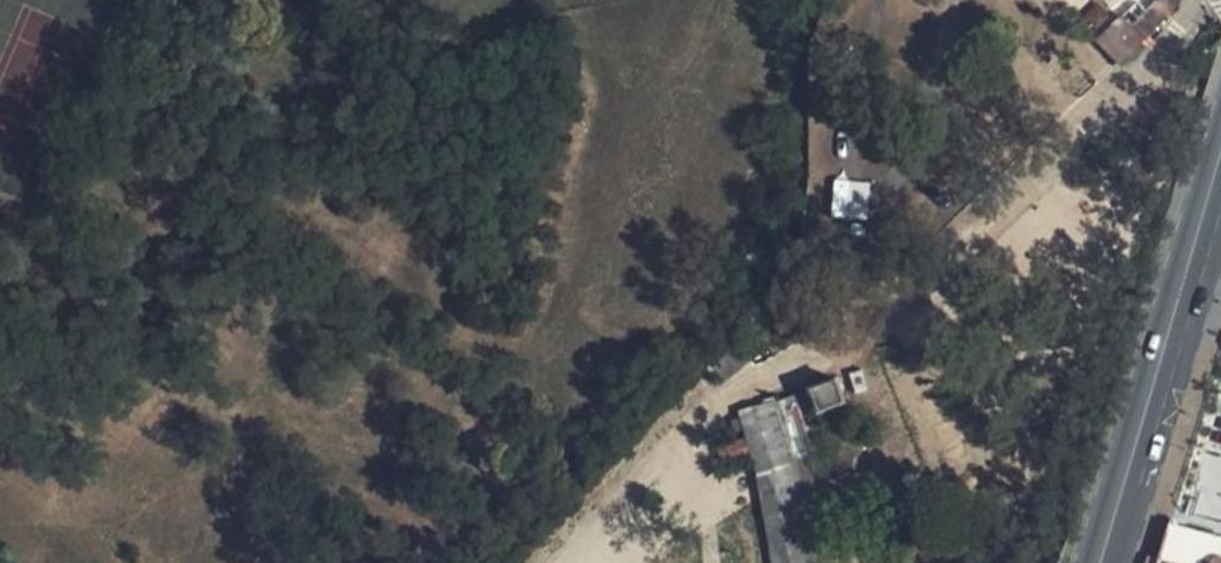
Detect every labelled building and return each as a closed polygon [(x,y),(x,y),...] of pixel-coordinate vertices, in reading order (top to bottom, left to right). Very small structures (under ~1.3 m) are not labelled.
[(1154,0),(1117,0),(1116,1),(1134,20),(1154,0)] [(1179,0),(1154,0),(1134,20),(1149,34),(1179,0)] [(1139,44),(1118,20),(1099,38),(1119,63),(1139,44)] [(864,218),(868,188),(836,183),(832,214),(864,218)] [(847,404),(838,379),(837,378),(809,388),(820,414),(847,404)] [(170,391),(166,403),(179,407),(184,395),(170,391)] [(772,562),(813,562),(806,517),(810,516),(803,489),(795,454),(809,448),(793,399),(740,415),(760,494),(772,562)] [(1205,534),(1170,523),(1162,554),(1159,562),(1220,562),(1220,538),(1205,534)]
